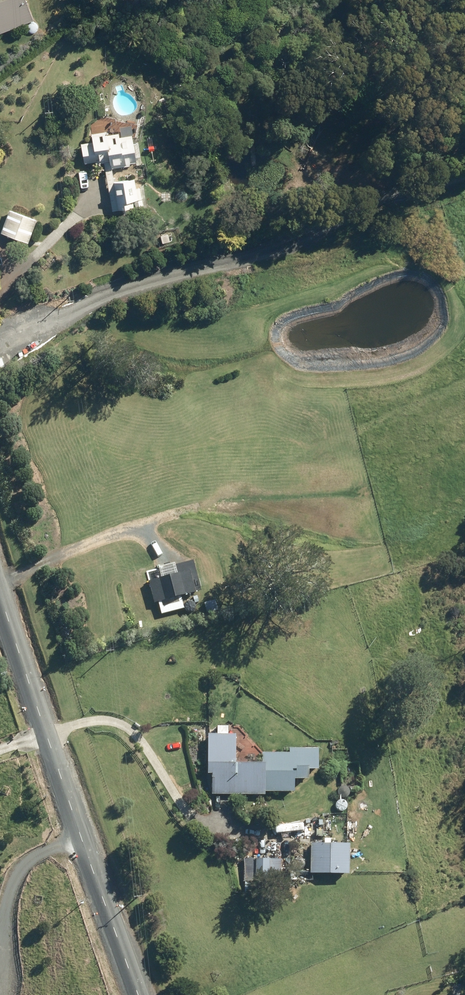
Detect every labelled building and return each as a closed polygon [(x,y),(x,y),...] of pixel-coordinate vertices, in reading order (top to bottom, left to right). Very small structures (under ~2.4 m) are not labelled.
[(0,32),(37,21),(30,0),(0,0),(0,31),(0,32)] [(136,121),(93,123),(94,140),(84,141),(85,160),(106,159),(106,157),(138,155),(136,121)] [(150,178),(119,179),(119,205),(151,204),(150,178)] [(12,210),(4,229),(30,238),(37,219),(12,210)] [(194,567),(144,580),(150,604),(200,591),(194,567)] [(292,752),(266,751),(266,762),(242,762),(242,731),(210,731),(210,773),(215,773),(214,792),(266,793),(266,789),(297,789),(297,767),(321,767),(322,748),(292,747),(292,752)] [(352,841),(314,841),(314,870),(352,871),(352,841)] [(282,881),(282,856),(246,856),(246,881),(282,881)]
